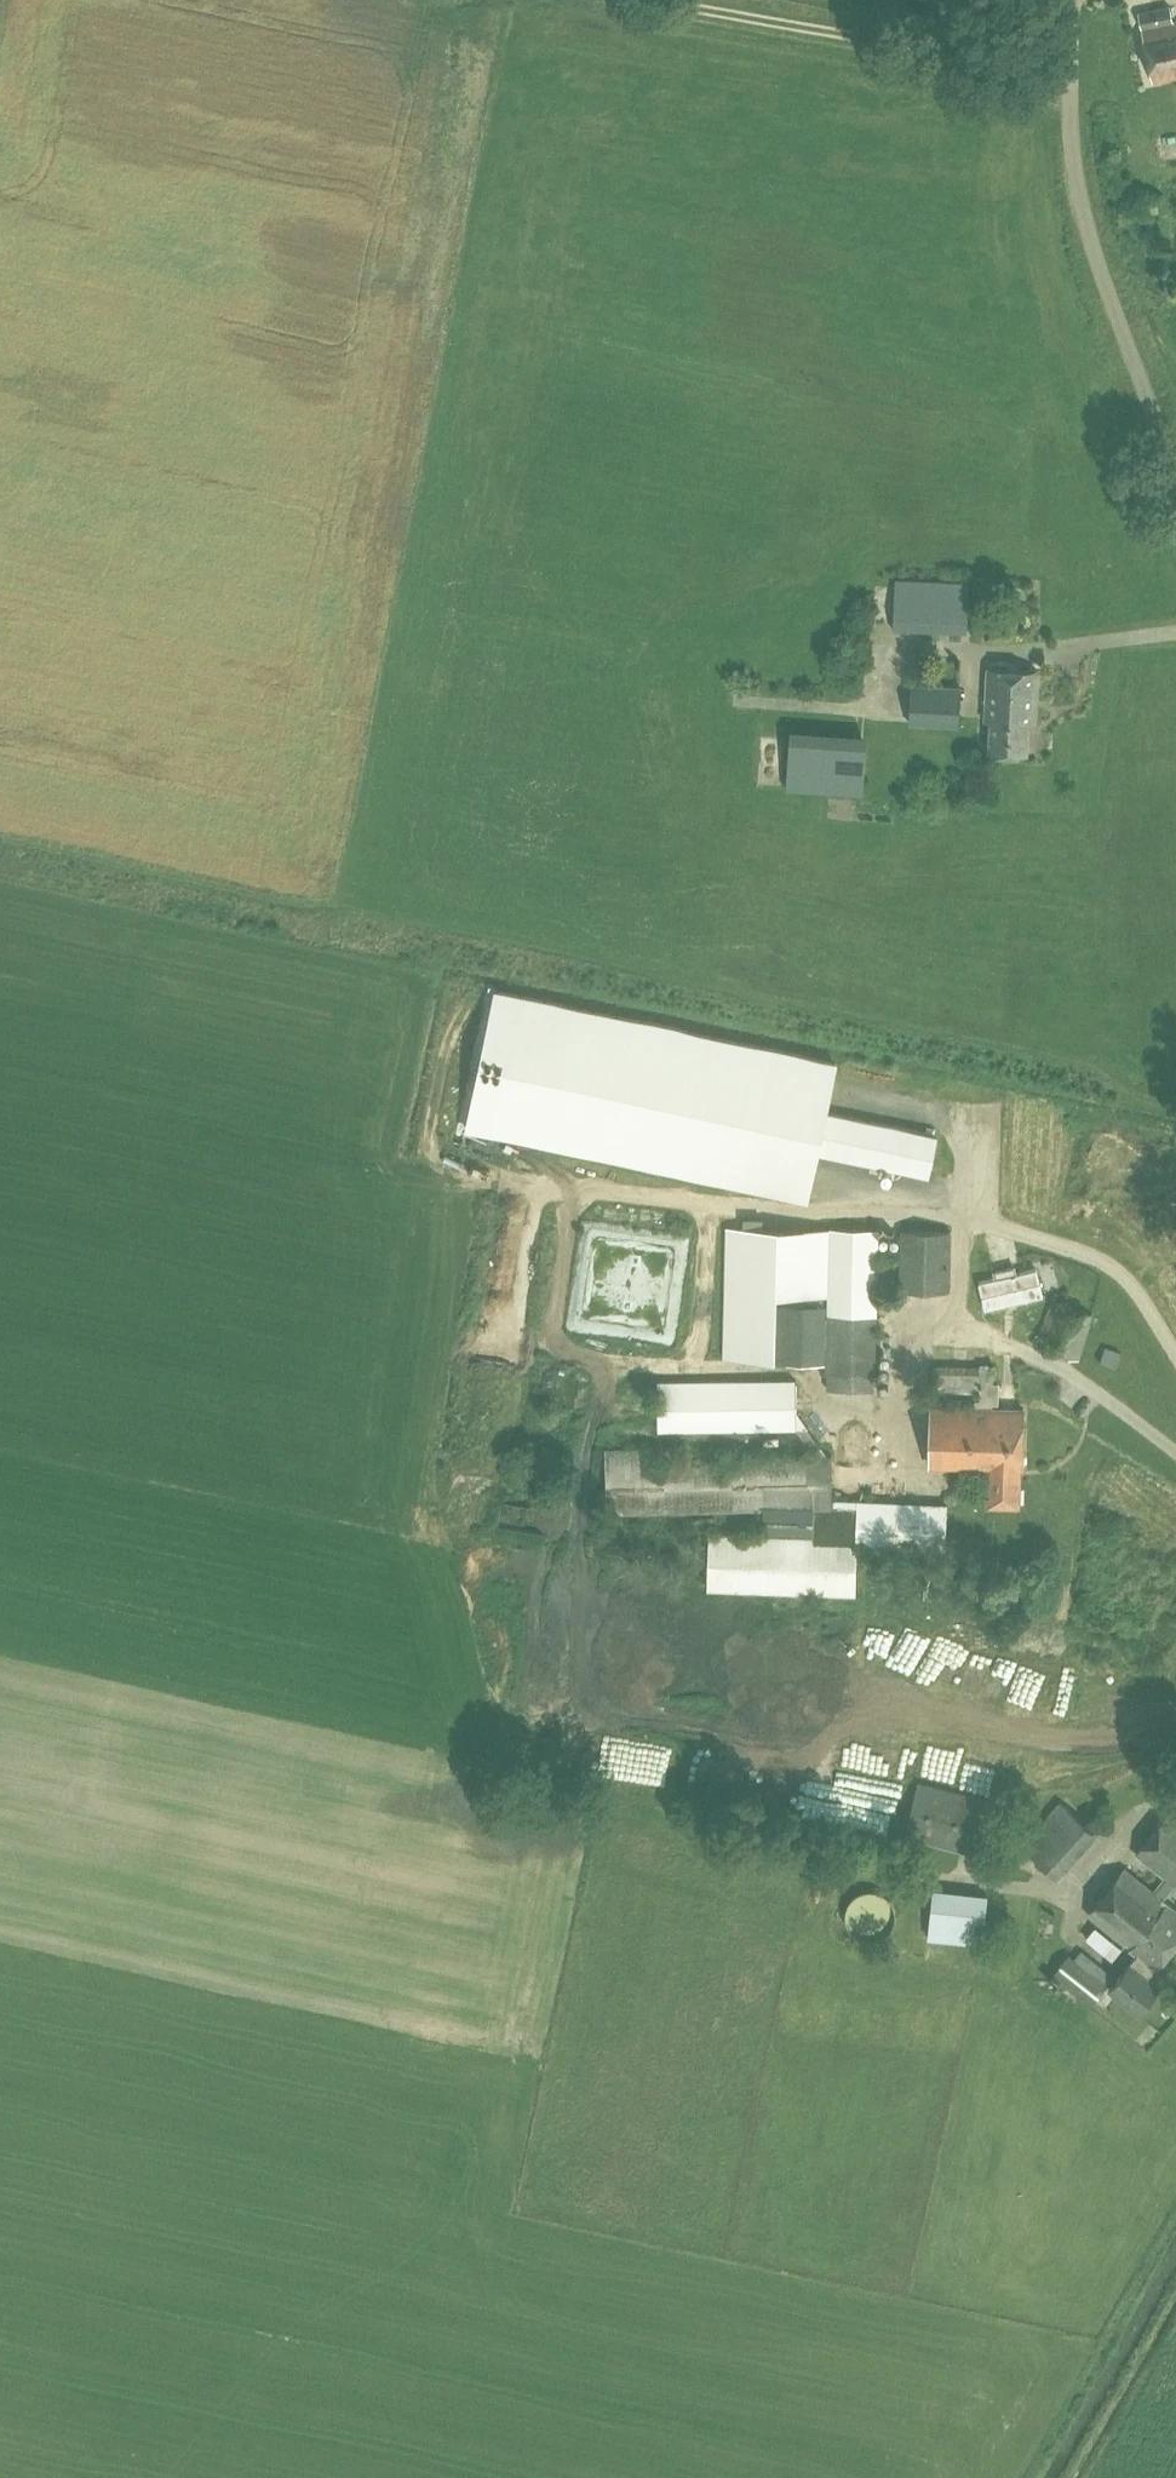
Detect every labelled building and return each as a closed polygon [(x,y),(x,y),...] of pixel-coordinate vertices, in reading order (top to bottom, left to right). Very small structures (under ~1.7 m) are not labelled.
[(1154,81),(1175,77),(1175,21),(1172,22),(1169,6),(1141,11),(1154,81)] [(894,629),(968,632),(970,582),(897,578),(894,629)] [(989,747),(1027,751),(1029,721),(1036,722),(1040,672),(991,668),(986,720),(992,721),(989,747)] [(957,726),(958,708),(960,689),(913,684),(909,721),(957,726)] [(788,788),(863,793),(867,733),(794,727),(788,788)] [(825,1111),(835,1062),(497,990),(468,1128),(806,1200),(817,1151),(928,1174),(936,1134),(825,1111)] [(702,1336),(747,1338),(748,1298),(752,1223),(707,1220),(702,1336)] [(827,1373),(877,1374),(879,1228),(831,1228),(827,1373)] [(902,1288),(951,1288),(951,1229),(902,1229),(902,1288)] [(608,1262),(630,1259),(628,1247),(607,1250),(608,1262)] [(1037,1342),(1080,1358),(1094,1315),(1051,1299),(1037,1342)] [(752,1304),(754,1351),(809,1349),(807,1303),(752,1304)] [(1101,1361),(1117,1366),(1122,1351),(1106,1346),(1101,1361)] [(978,1405),(978,1465),(992,1465),(991,1503),(1021,1503),(1022,1465),(1025,1465),(1023,1405),(994,1405),(994,1401),(999,1401),(1000,1381),(994,1381),(994,1364),(934,1362),(934,1389),(981,1389),(981,1398),(976,1398),(976,1405),(978,1405)] [(659,1380),(659,1430),(797,1428),(797,1427),(809,1427),(797,1408),(796,1378),(659,1380)] [(932,1465),(978,1465),(978,1405),(976,1405),(932,1405),(932,1465)] [(711,1591),(857,1594),(858,1546),(947,1549),(950,1503),(834,1496),(833,1454),(828,1454),(822,1445),(810,1446),(816,1454),(665,1457),(664,1447),(605,1448),(608,1512),(765,1508),(764,1536),(712,1535),(711,1591)] [(906,1835),(988,1857),(1002,1802),(919,1781),(906,1835)] [(1023,1843),(1059,1877),(1098,1833),(1061,1801),(1023,1843)] [(1140,2012),(1162,1985),(1151,1976),(1175,1944),(1175,1907),(1165,1898),(1175,1885),(1175,1815),(1171,1811),(1138,1852),(1168,1877),(1155,1893),(1126,1869),(1090,1913),(1132,1947),(1132,1948),(1139,1954),(1110,1989),(1140,2012)] [(987,1892),(931,1886),(926,1938),(982,1944),(987,1892)] [(847,1910),(847,1912),(847,1914),(847,1916),(847,1919),(848,1921),(848,1923),(849,1925),(850,1927),(853,1930),(856,1933),(860,1936),(864,1937),(868,1938),(870,1939),(874,1938),(879,1938),(883,1936),(885,1935),(888,1932),(890,1931),(891,1929),(892,1927),(894,1925),(895,1923),(895,1921),(896,1919),(896,1917),(897,1915),(897,1913),(896,1911),(896,1908),(895,1906),(895,1904),(894,1902),(893,1900),(892,1899),(890,1897),(887,1894),(885,1893),(881,1891),(879,1890),(877,1889),(873,1889),(869,1889),(864,1890),(860,1891),(857,1894),(855,1895),(852,1898),(851,1900),(849,1904),(848,1906),(847,1908),(847,1910)] [(1053,1977),(1090,2005),(1113,1975),(1082,1951),(1076,1959),(1070,1955),(1053,1977)]
